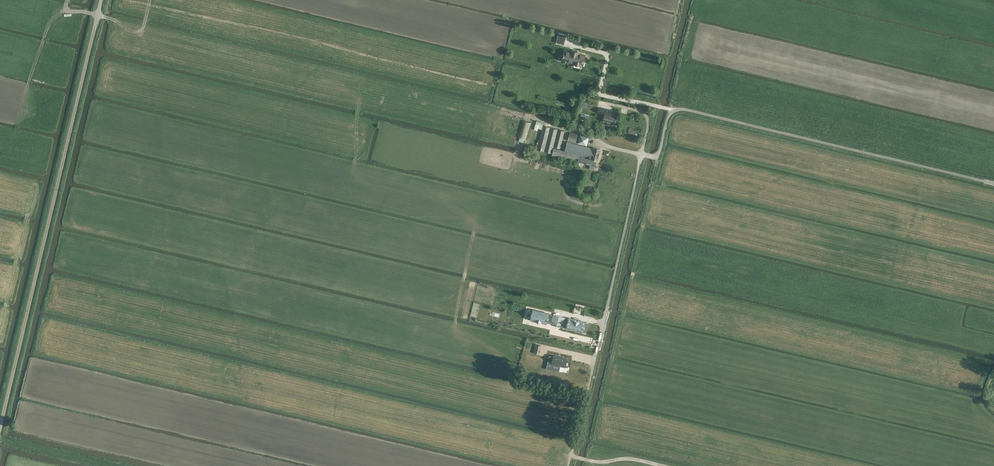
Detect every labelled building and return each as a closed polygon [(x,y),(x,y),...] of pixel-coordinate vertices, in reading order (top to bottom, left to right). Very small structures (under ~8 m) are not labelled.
[(564,44),(566,35),(559,33),(556,42),(564,44)] [(584,65),(586,55),(580,53),(580,52),(573,50),(572,52),(566,50),(563,60),(575,63),(583,65),(584,65)] [(603,121),(615,124),(617,115),(605,113),(603,121)] [(531,122),(523,120),(518,137),(526,139),(531,122)] [(536,120),(534,127),(542,129),(543,122),(536,120)] [(546,126),(543,125),(537,149),(540,150),(539,151),(540,151),(541,150),(544,151),(550,127),(547,126),(547,125),(546,125),(546,126)] [(578,162),(578,161),(580,156),(580,155),(565,150),(554,148),(558,129),(551,127),(545,151),(552,153),(552,156),(578,162)] [(565,131),(558,129),(554,147),(560,148),(565,131)] [(568,141),(576,143),(578,134),(570,132),(568,141)] [(578,143),(587,145),(589,136),(580,134),(578,143)] [(596,161),(592,159),(597,160),(600,149),(595,147),(595,148),(567,141),(565,150),(580,155),(580,156),(578,161),(590,164),(589,168),(594,170),(595,166),(596,161)] [(533,310),(530,319),(530,320),(531,320),(537,321),(540,322),(545,323),(547,323),(547,321),(548,319),(549,319),(549,318),(548,318),(549,313),(533,310)] [(585,322),(578,320),(576,320),(569,318),(568,322),(567,322),(567,323),(568,323),(566,328),(583,332),(585,322)] [(554,355),(554,356),(550,355),(546,369),(559,371),(560,365),(565,366),(566,363),(566,362),(567,358),(554,355)]
